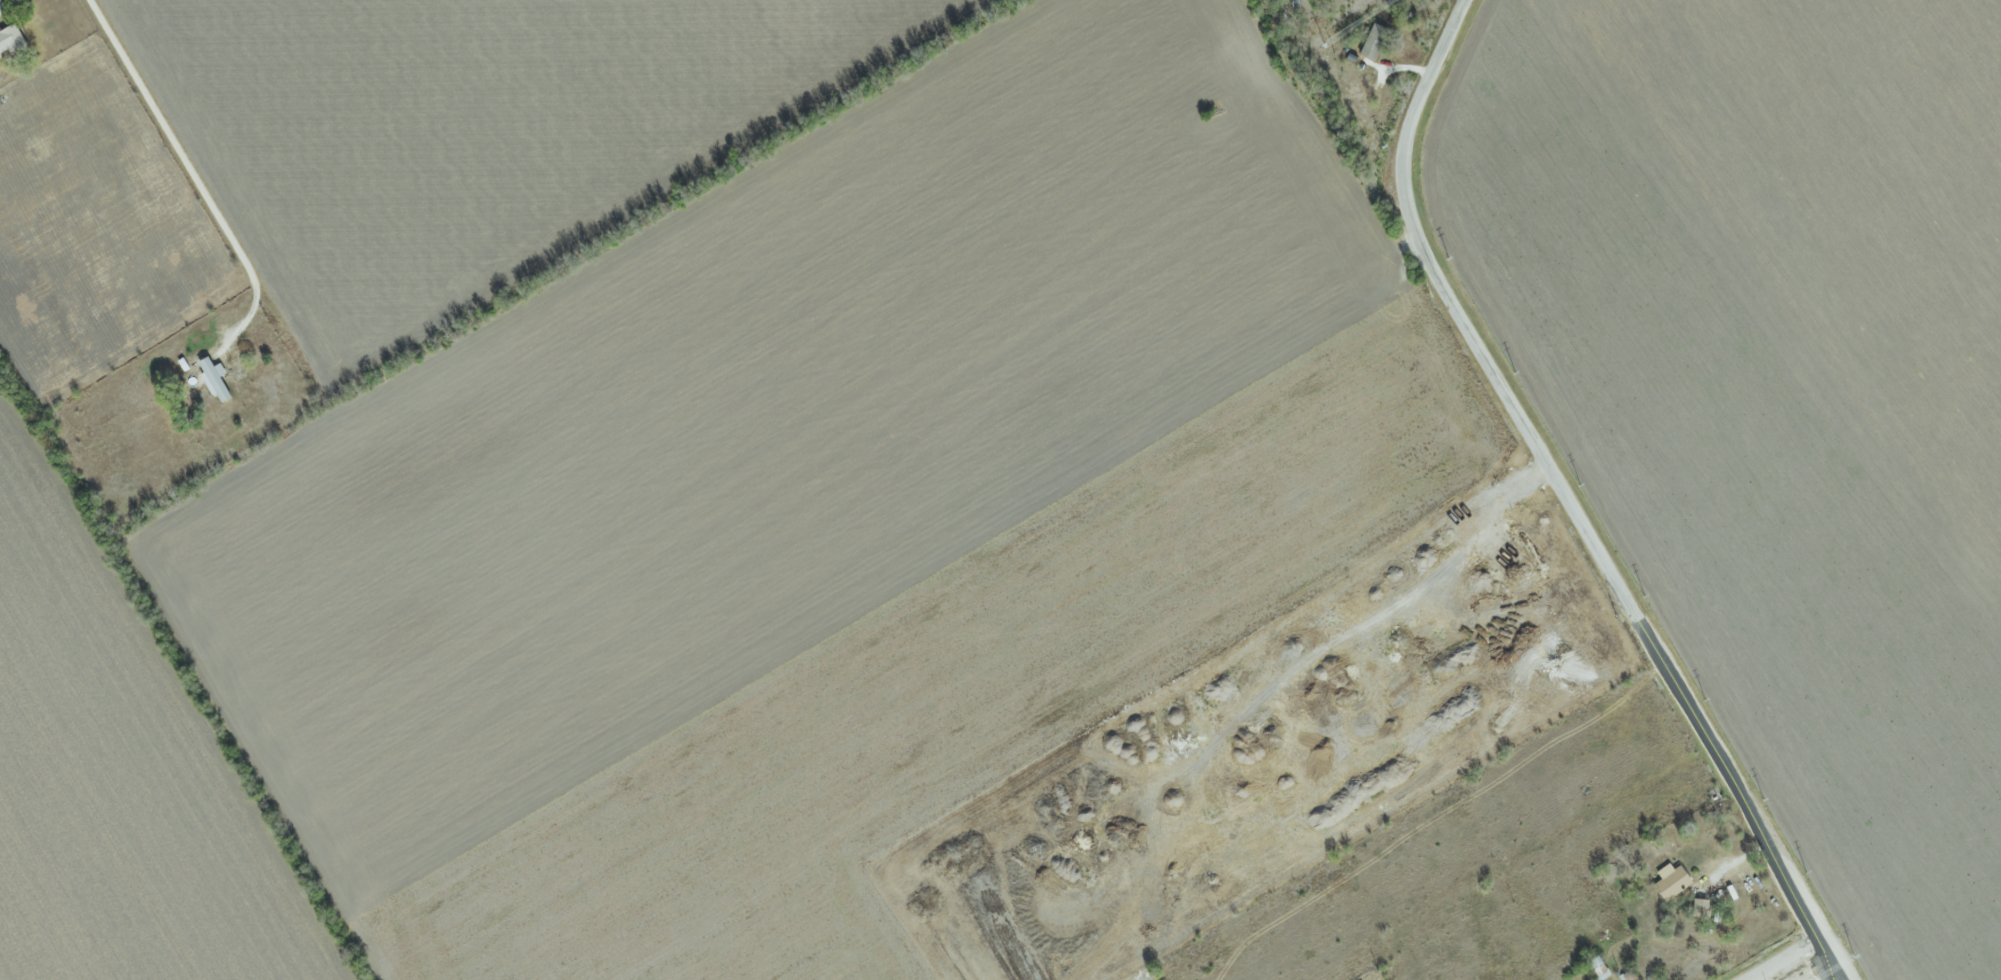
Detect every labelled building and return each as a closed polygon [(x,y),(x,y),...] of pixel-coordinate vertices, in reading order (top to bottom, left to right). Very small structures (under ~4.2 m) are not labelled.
[(4,0),(0,0),(0,15),(9,11),(4,0)] [(1358,55),(1373,61),(1387,29),(1371,23),(1358,55)] [(13,52),(15,56),(32,47),(19,24),(0,33),(0,59),(13,52)] [(217,366),(212,357),(199,363),(222,406),(236,398),(224,377),(229,374),(223,363),(217,366)] [(1660,879),(1651,886),(1665,903),(1692,881),(1678,865),(1673,869),(1668,863),(1655,873),(1660,879)] [(1709,920),(1710,900),(1692,899),(1691,920),(1709,920)]
